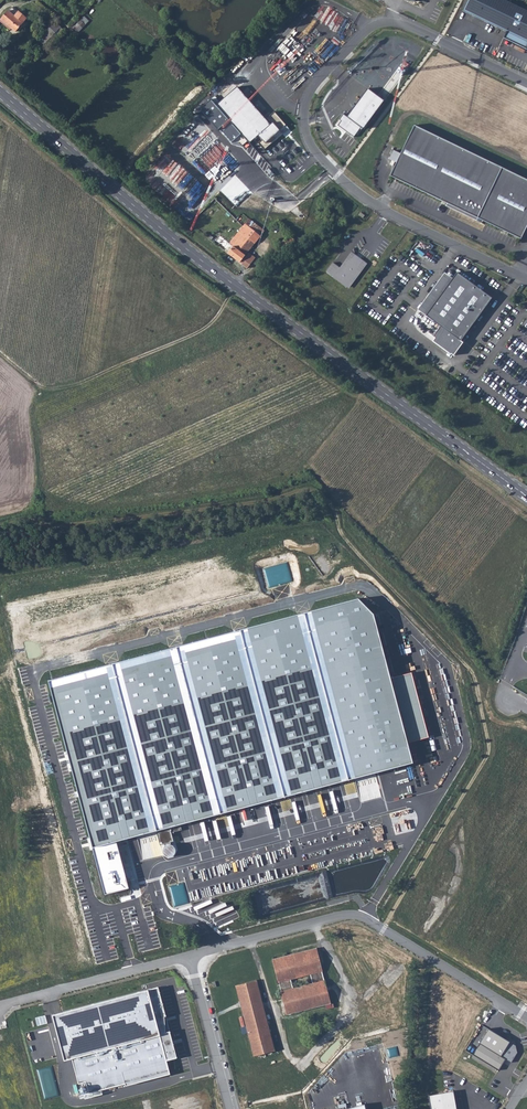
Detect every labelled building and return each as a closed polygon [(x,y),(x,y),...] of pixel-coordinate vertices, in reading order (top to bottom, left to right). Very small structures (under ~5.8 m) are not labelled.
[(464,13),(508,34),(505,39),(526,50),(526,13),(499,0),(470,0),(464,13)] [(18,15),(11,9),(0,21),(14,33),(26,20),(19,14),(18,15)] [(80,30),(90,21),(85,16),(76,25),(80,30)] [(41,37),(47,44),(62,29),(56,23),(41,37)] [(234,88),(214,105),(247,143),(256,135),(260,140),(257,142),(264,150),(282,134),(279,131),(285,126),(273,112),(263,120),(234,88)] [(364,89),(345,114),(342,112),(337,119),(341,121),(337,126),(354,138),(381,101),(364,89)] [(388,175),(513,236),(526,207),(526,180),(413,125),(388,175)] [(513,236),(519,239),(526,223),(526,207),(513,236)] [(246,222),(252,226),(253,228),(257,222),(251,217),(246,222)] [(246,235),(252,226),(246,222),(244,225),(240,230),(246,235)] [(262,234),(266,229),(257,222),(253,228),(262,234)] [(287,236),(291,239),(301,227),(295,224),(287,236)] [(262,234),(253,228),(252,226),(246,235),(256,242),(262,234)] [(234,237),(240,242),(246,235),(240,230),(234,237)] [(241,262),(248,252),(256,242),(246,235),(240,242),(234,237),(231,242),(229,241),(226,244),(231,249),(228,253),(241,262)] [(248,252),(241,262),(248,267),(254,259),(252,258),(254,255),(248,252)] [(367,264),(351,252),(339,268),(332,263),(325,272),(348,289),(367,264)] [(459,340),(490,297),(455,272),(451,278),(442,289),(437,285),(435,284),(429,291),(431,293),(437,297),(424,315),(439,325),(432,335),(439,340),(437,343),(452,355),(456,350),(453,348),(459,340)] [(437,285),(442,289),(451,278),(445,274),(437,285)] [(437,297),(431,293),(419,310),(424,315),(437,297)] [(459,340),(453,348),(456,350),(461,342),(459,340)] [(355,599),(49,678),(105,891),(127,886),(114,838),(411,761),(406,741),(426,736),(409,673),(389,679),(373,615),(355,599)] [(286,1013),(331,1003),(326,980),(324,980),(322,971),(323,971),(318,948),(273,959),(278,981),(280,982),(282,991),(281,991),(286,1013)] [(258,979),(237,984),(254,1055),(275,1050),(258,979)] [(157,987),(51,1014),(63,1058),(71,1056),(78,1082),(84,1080),(88,1092),(82,1094),(84,1099),(116,1091),(114,1085),(124,1082),(125,1085),(169,1074),(165,1058),(175,1055),(157,987)] [(516,1046),(488,1029),(474,1053),(499,1069),(505,1059),(511,1063),(518,1051),(516,1046)] [(428,1095),(431,1108),(455,1108),(452,1091),(428,1095)]
